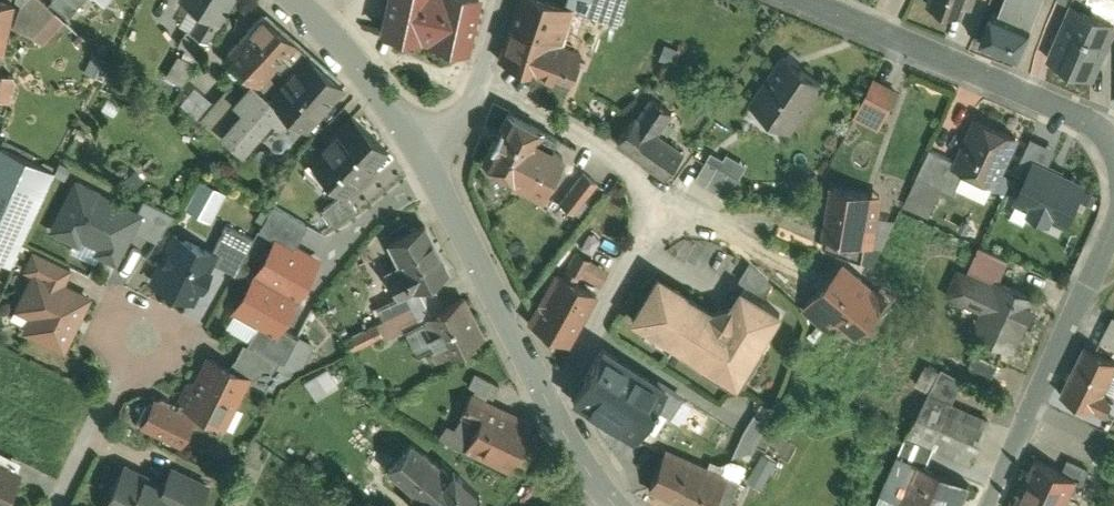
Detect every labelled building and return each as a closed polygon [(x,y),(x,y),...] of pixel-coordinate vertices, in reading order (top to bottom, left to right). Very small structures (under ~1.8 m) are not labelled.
[(2,50),(3,51),(14,4),(0,0),(0,50),(2,50)] [(38,0),(25,0),(21,4),(29,10),(38,0)] [(50,2),(68,18),(84,0),(52,0),(50,2)] [(222,21),(236,0),(190,0),(222,21)] [(379,31),(473,52),(484,0),(386,0),(379,31)] [(573,9),(564,6),(547,0),(520,0),(498,65),(568,88),(580,53),(560,46),(573,9)] [(564,6),(573,9),(618,24),(626,0),(566,0),(564,6)] [(928,5),(962,16),(967,0),(930,0),(928,5)] [(980,44),(1019,60),(1032,29),(1031,28),(1043,0),(1004,0),(998,13),(995,11),(980,44)] [(1113,19),(1113,0),(1085,0),(1083,6),(1113,19)] [(1071,1),(1047,58),(1093,78),(1113,29),(1113,19),(1083,6),(1071,1)] [(201,38),(211,20),(195,10),(184,28),(187,30),(201,38)] [(304,51),(262,15),(225,58),(254,82),(268,94),(304,51)] [(201,38),(187,30),(178,45),(199,57),(208,42),(201,38)] [(682,49),(664,41),(656,59),(675,67),(682,49)] [(304,51),(268,94),(293,115),(301,122),(338,80),(304,51)] [(830,85),(784,52),(750,102),(796,134),(830,85)] [(103,58),(93,53),(85,70),(95,75),(103,58)] [(188,84),(196,59),(177,53),(170,78),(188,84)] [(0,73),(0,99),(5,100),(11,76),(0,73)] [(883,129),(899,91),(870,78),(854,117),(883,129)] [(655,80),(622,129),(674,165),(694,136),(668,119),(682,98),(655,80)] [(268,94),(254,82),(235,104),(242,110),(221,134),(244,155),(273,121),(282,128),(293,115),(268,94)] [(182,103),(199,116),(213,99),(196,86),(182,103)] [(508,112),(482,162),(545,195),(567,154),(537,138),(541,130),(508,112)] [(352,115),(308,159),(320,171),(316,175),(333,192),(337,189),(345,196),(389,152),(352,115)] [(997,187),(1018,138),(971,118),(953,160),(950,168),(963,173),(997,187)] [(1015,173),(1027,178),(1035,161),(1048,167),(1056,151),(1030,137),(1015,173)] [(55,172),(0,148),(0,260),(14,266),(55,172)] [(955,193),(963,173),(950,168),(953,160),(930,150),(918,178),(955,193)] [(711,153),(696,178),(730,197),(747,165),(727,154),(724,160),(711,153)] [(1052,220),(1068,227),(1087,184),(1048,167),(1035,161),(1027,178),(1017,202),(1028,207),(1026,213),(1050,224),(1052,220)] [(148,178),(137,171),(130,182),(141,189),(148,178)] [(582,171),(559,199),(575,211),(598,184),(582,171)] [(200,178),(184,206),(209,221),(224,193),(200,178)] [(76,180),(50,232),(118,266),(134,233),(144,214),(135,209),(76,180)] [(883,194),(829,186),(821,237),(827,238),(866,244),(877,245),(883,194)] [(341,223),(358,205),(348,195),(330,213),(341,223)] [(168,197),(165,202),(174,209),(178,205),(168,197)] [(144,214),(134,233),(156,244),(171,214),(140,199),(135,209),(144,214)] [(274,237),(297,249),(299,246),(310,226),(274,206),(261,229),(274,237)] [(885,217),(879,245),(889,247),(895,219),(885,217)] [(214,250),(216,251),(211,263),(237,275),(255,238),(226,224),(214,250)] [(450,276),(425,227),(390,245),(400,265),(385,272),(397,295),(398,298),(405,295),(406,298),(435,284),(450,276)] [(214,250),(174,231),(150,283),(192,302),(211,263),(216,251),(214,250)] [(252,276),(298,301),(322,259),(299,246),(297,249),(274,237),(252,276)] [(863,264),(866,244),(827,238),(826,249),(863,264)] [(577,246),(563,273),(579,281),(584,272),(602,282),(611,264),(577,246)] [(994,277),(1000,280),(1010,259),(981,246),(968,274),(991,284),(994,277)] [(66,354),(94,297),(67,284),(73,270),(33,251),(24,271),(32,275),(14,311),(30,319),(25,329),(23,333),(66,354)] [(826,252),(816,270),(829,278),(843,262),(826,252)] [(890,296),(846,258),(843,262),(829,278),(802,309),(826,330),(836,318),(856,335),(890,296)] [(742,286),(763,298),(772,284),(748,262),(736,282),(742,286)] [(563,273),(555,269),(528,321),(571,344),(598,291),(579,281),(563,273)] [(991,284),(968,274),(957,269),(945,295),(979,311),(991,284)] [(655,274),(628,320),(740,387),(785,311),(763,298),(742,286),(730,306),(714,309),(655,274)] [(252,276),(231,312),(256,326),(278,337),(282,329),(298,301),(252,276)] [(1000,280),(994,277),(991,284),(979,311),(971,328),(1018,349),(1041,298),(1000,280)] [(435,284),(406,298),(411,307),(419,323),(426,319),(447,308),(435,284)] [(406,298),(405,295),(398,298),(397,295),(377,305),(385,321),(411,307),(406,298)] [(447,308),(426,319),(419,323),(416,324),(437,365),(483,341),(463,301),(447,308)] [(419,323),(411,307),(385,321),(377,324),(383,336),(385,340),(394,335),(406,329),(416,324),(419,323)] [(30,319),(14,311),(9,321),(25,329),(30,319)] [(1113,343),(1113,314),(1112,314),(1100,336),(1103,338),(1113,343)] [(353,351),(383,336),(377,324),(376,323),(347,338),(353,351)] [(256,326),(235,367),(252,375),(274,387),(285,366),(295,345),(278,337),(256,326)] [(282,329),(278,337),(295,345),(285,366),(293,370),(298,366),(304,366),(315,344),(300,334),(298,337),(282,329)] [(406,329),(394,335),(407,362),(420,355),(406,329)] [(1085,344),(1061,391),(1107,415),(1113,402),(1113,397),(1103,391),(1113,370),(1113,359),(1112,358),(1097,350),(1085,344)] [(668,384),(604,345),(571,399),(634,438),(654,406),(668,384)] [(994,377),(1003,363),(979,349),(970,363),(994,377)] [(185,403),(183,407),(227,428),(252,375),(235,367),(208,355),(197,379),(188,381),(179,400),(185,403)] [(931,391),(953,401),(962,381),(926,363),(916,384),(931,391)] [(305,380),(316,400),(341,386),(330,367),(305,380)] [(472,395),(493,404),(501,386),(473,374),(465,392),(472,395)] [(684,393),(668,384),(654,406),(670,417),(684,393)] [(931,391),(910,435),(936,446),(972,463),(993,419),(953,401),(931,391)] [(493,404),(472,395),(462,416),(477,425),(464,449),(509,476),(534,423),(493,404)] [(143,423),(152,405),(136,397),(127,416),(143,423)] [(143,423),(141,427),(182,447),(195,420),(154,400),(152,405),(143,423)] [(745,429),(732,457),(755,450),(756,447),(763,431),(772,410),(762,404),(745,429)] [(454,427),(447,423),(437,437),(464,449),(477,425),(462,416),(454,427)] [(797,446),(763,431),(756,447),(789,461),(797,446)] [(936,446),(910,435),(907,433),(899,454),(927,466),(936,446)] [(486,499),(454,470),(449,476),(414,445),(387,474),(422,505),(421,505),(479,505),(486,499)] [(666,448),(649,489),(678,504),(681,498),(700,505),(717,505),(730,477),(709,467),(666,448)] [(0,450),(0,458),(20,467),(23,461),(0,450)] [(763,452),(746,480),(762,489),(778,462),(763,452)] [(899,454),(877,505),(964,505),(973,485),(927,466),(899,454)] [(712,459),(709,467),(730,477),(740,480),(747,466),(731,460),(721,464),(712,459)] [(1036,459),(1015,505),(1068,505),(1080,479),(1036,459)] [(104,505),(168,505),(172,498),(188,505),(202,505),(212,488),(173,468),(165,484),(126,464),(104,505)] [(0,465),(0,505),(7,505),(22,476),(0,465)] [(717,505),(731,505),(741,482),(740,480),(730,477),(717,505)]
